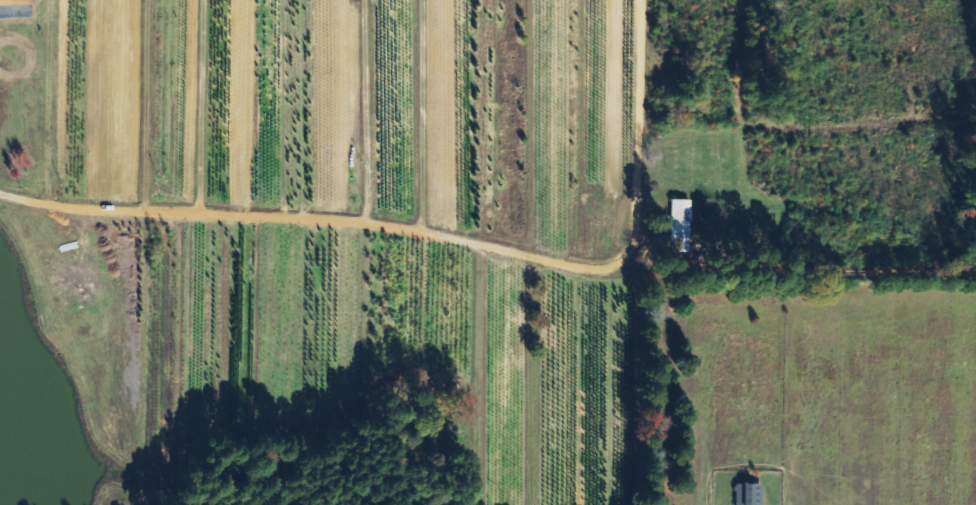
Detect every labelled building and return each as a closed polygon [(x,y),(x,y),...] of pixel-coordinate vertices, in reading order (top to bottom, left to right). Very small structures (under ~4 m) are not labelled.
[(691,202),(672,201),(671,253),(690,254),(691,202)] [(763,486),(737,486),(736,504),(763,504),(763,486)]
